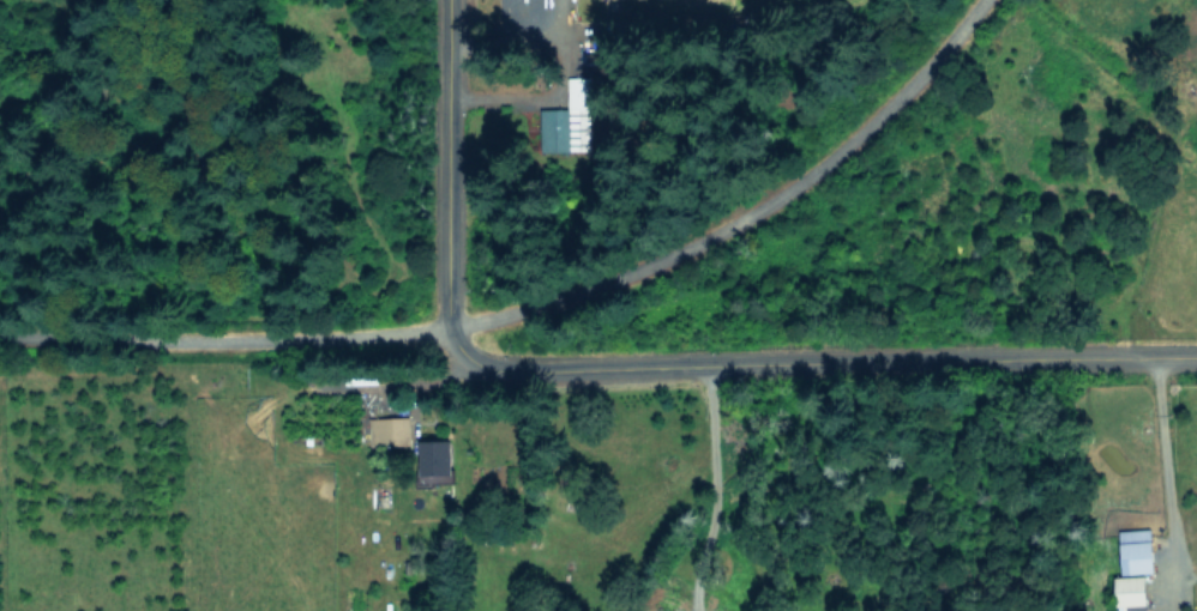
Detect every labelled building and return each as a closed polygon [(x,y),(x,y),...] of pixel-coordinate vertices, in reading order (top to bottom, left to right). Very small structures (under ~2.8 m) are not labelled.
[(569,108),(542,108),(543,147),(592,147),(591,76),(568,76),(569,108)] [(409,416),(369,418),(370,445),(410,443),(409,416)] [(431,482),(454,481),(453,438),(420,439),(422,477),(431,477),(431,482)] [(1122,573),(1153,572),(1152,528),(1120,529),(1122,573)] [(1147,575),(1118,576),(1119,610),(1148,610),(1147,575)]
